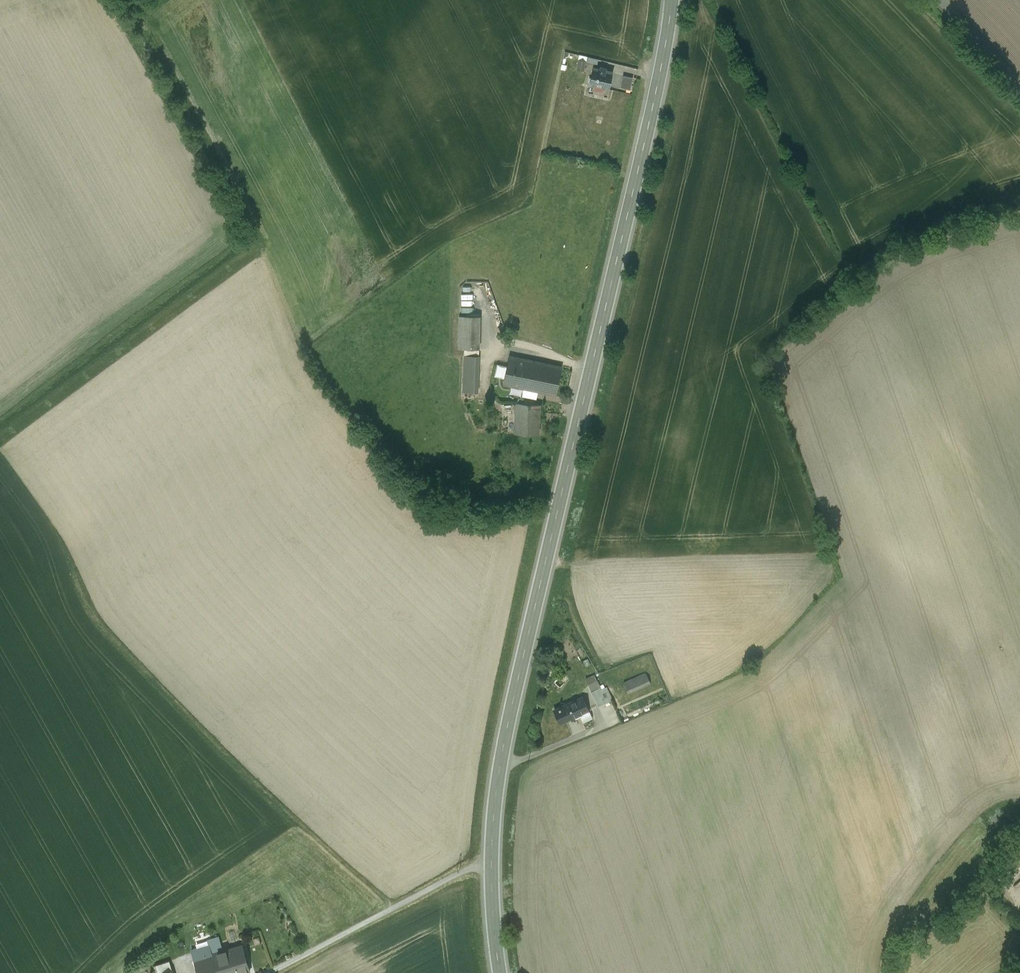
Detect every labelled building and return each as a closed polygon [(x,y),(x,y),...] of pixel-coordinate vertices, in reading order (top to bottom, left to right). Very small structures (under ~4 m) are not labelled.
[(586,61),(580,60),(578,69),(584,71),(586,61)] [(613,72),(593,70),(591,85),(610,88),(613,72)] [(623,75),(623,88),(633,88),(634,75),(623,75)] [(479,316),(459,315),(459,348),(468,348),(467,370),(478,371),(479,316)] [(535,361),(510,356),(505,383),(530,388),(535,361)] [(562,367),(535,361),(530,388),(555,394),(562,367)] [(478,371),(467,370),(467,391),(478,391),(478,371)] [(540,404),(516,403),(515,433),(539,433),(540,404)] [(646,672),(624,682),(629,692),(650,682),(646,672)] [(602,689),(598,680),(589,684),(598,706),(613,699),(608,686),(602,689)] [(583,696),(562,706),(568,719),(589,710),(583,696)] [(213,945),(192,951),(195,961),(223,952),(219,937),(211,939),(213,945)] [(226,951),(233,972),(243,972),(251,971),(243,946),(226,951)] [(195,961),(199,972),(233,972),(226,951),(223,952),(195,961)]
